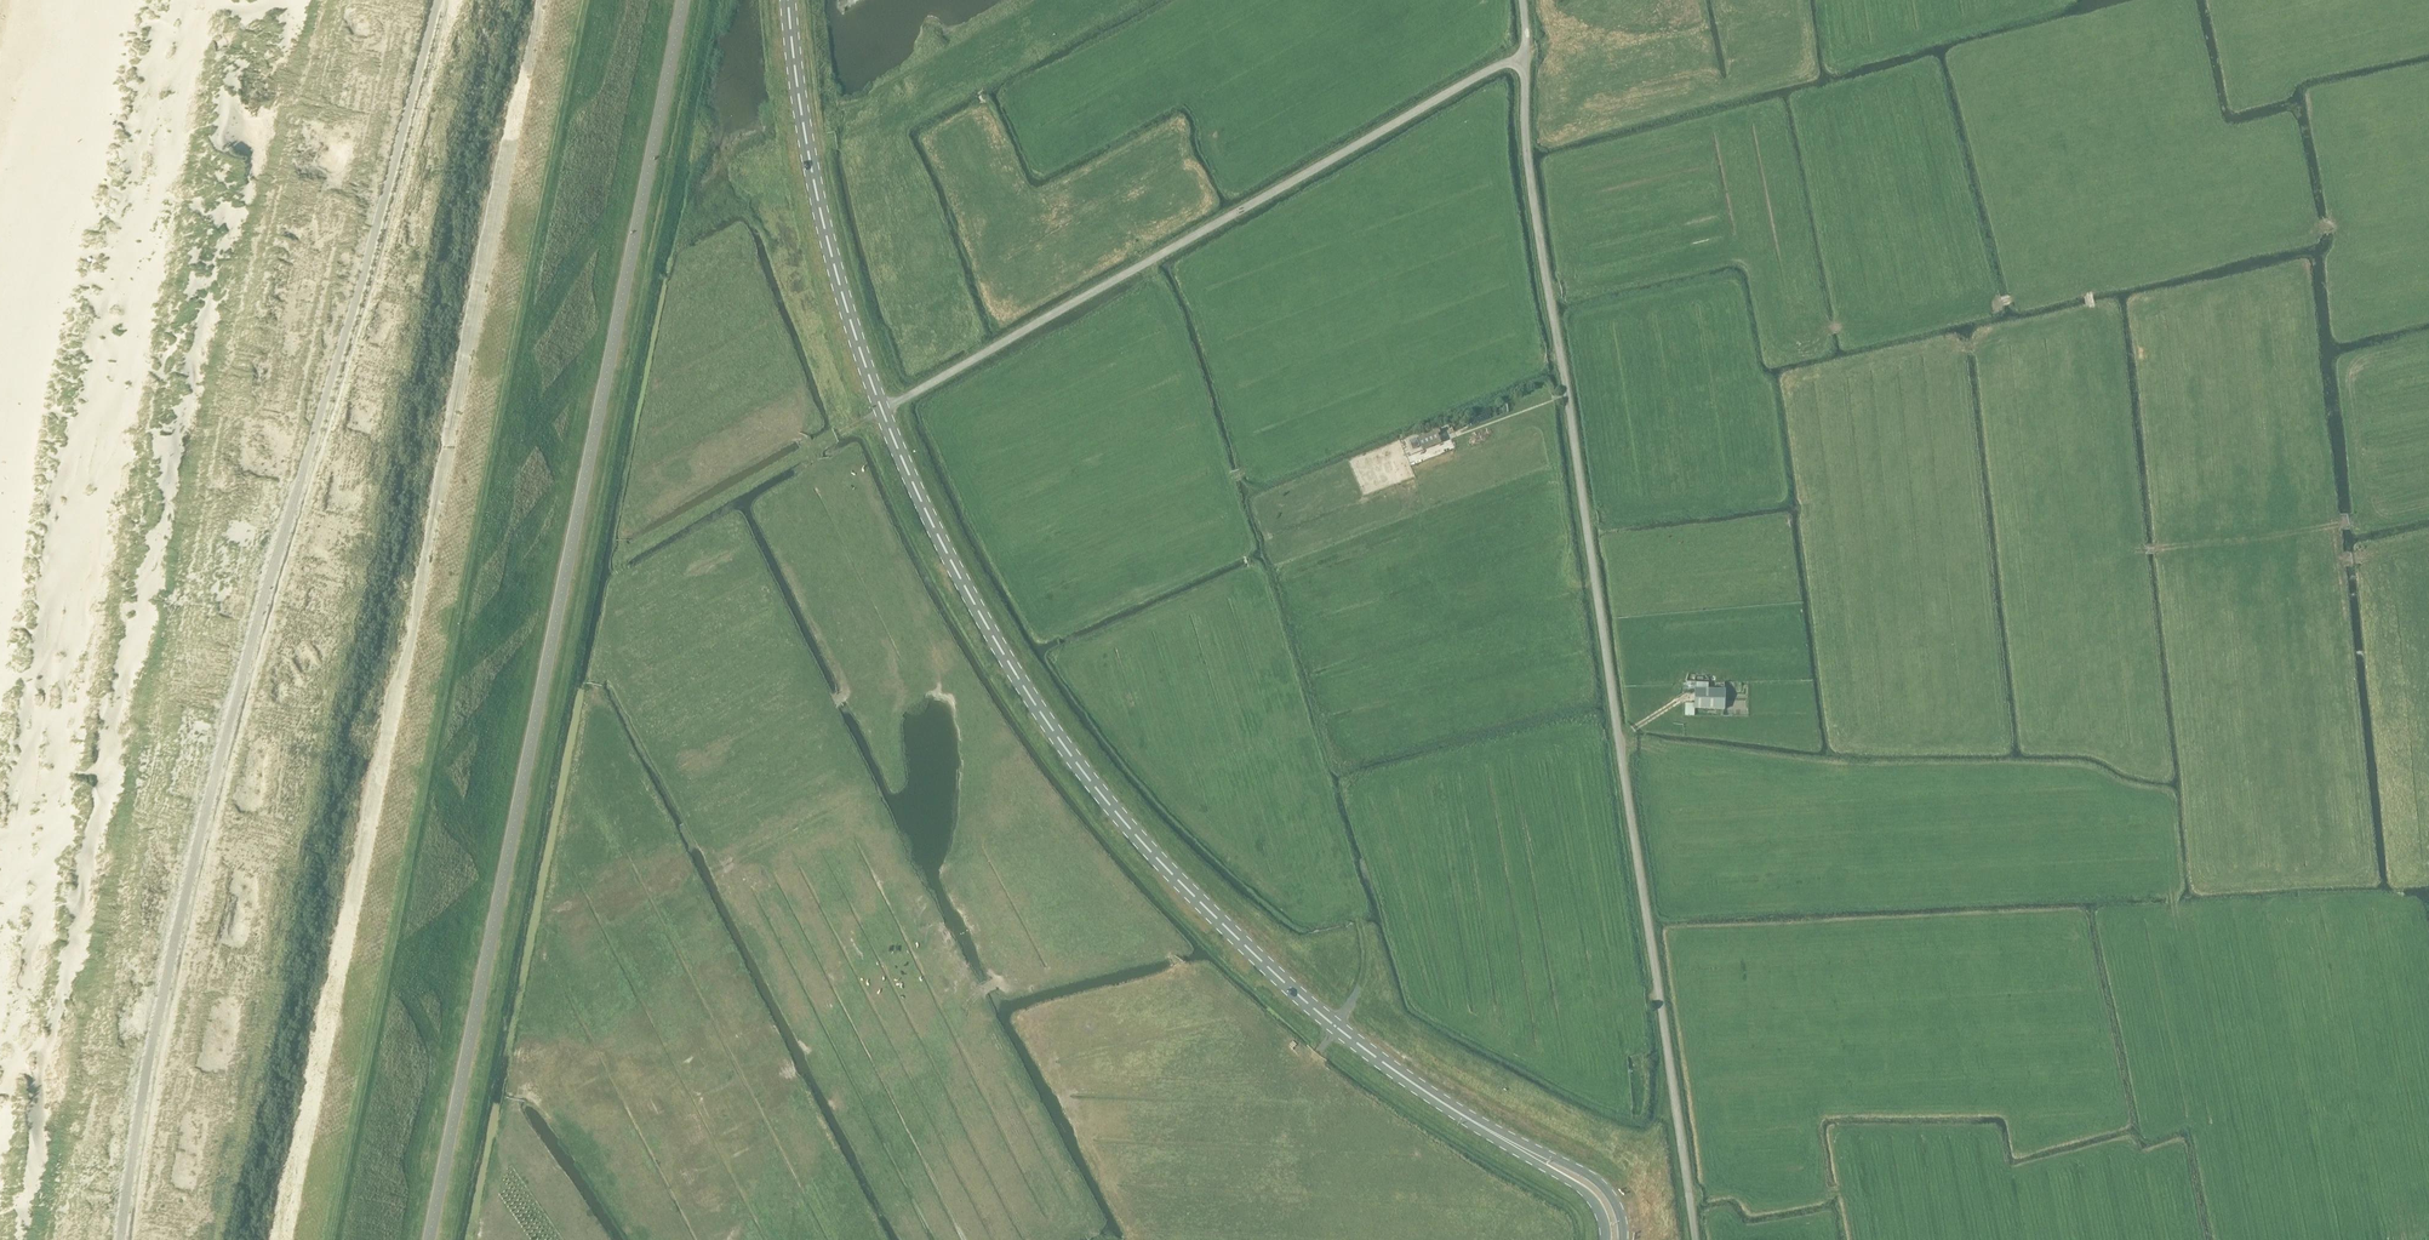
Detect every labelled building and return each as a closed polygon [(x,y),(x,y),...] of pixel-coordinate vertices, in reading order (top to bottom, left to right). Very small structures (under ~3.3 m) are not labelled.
[(1438,430),(1417,438),(1420,447),(1422,451),(1440,443),(1439,441),(1437,434),(1439,433),(1438,430)] [(1415,438),(1409,441),(1412,449),(1419,447),(1415,438)] [(1724,710),(1724,689),(1707,688),(1707,683),(1695,682),(1694,688),(1693,704),(1684,703),(1684,716),(1693,716),(1694,709),(1724,710)]
